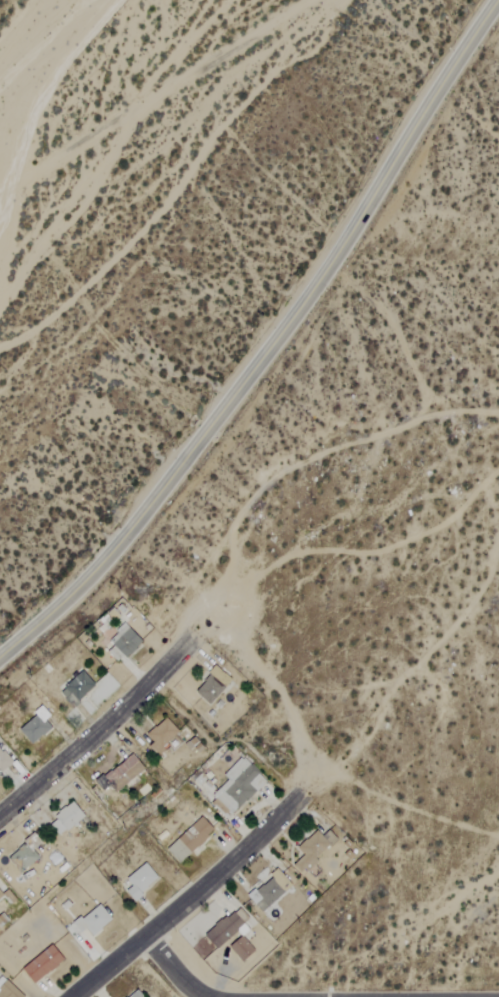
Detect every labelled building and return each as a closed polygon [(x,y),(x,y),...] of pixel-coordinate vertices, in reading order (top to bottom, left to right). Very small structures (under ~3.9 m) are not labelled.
[(104,647),(121,663),(143,639),(126,624),(104,647)] [(195,690),(211,704),(233,680),(218,666),(195,690)] [(97,685),(83,671),(60,693),(74,707),(97,685)] [(53,727),(47,719),(52,715),(44,706),(19,728),(33,744),(53,727)] [(147,734),(154,742),(149,746),(157,754),(181,732),(166,717),(147,734)] [(0,747),(0,770),(11,761),(0,747)] [(97,781),(104,790),(111,785),(116,792),(146,769),(134,753),(97,781)] [(224,774),(229,779),(212,796),(232,816),(267,781),(243,756),(224,774)] [(86,816),(75,802),(49,822),(60,837),(86,816)] [(182,863),(216,830),(202,817),(168,849),(182,863)] [(325,830),(319,836),(312,830),(295,849),(301,854),(292,863),(302,872),(334,839),(325,830)] [(40,857),(34,850),(43,842),(36,833),(9,856),(22,872),(40,857)] [(133,885),(127,891),(136,900),(160,878),(146,862),(128,879),(133,885)] [(289,885),(274,869),(244,897),(259,913),(289,885)] [(74,924),(82,933),(87,928),(93,936),(113,920),(100,903),(74,924)] [(247,930),(229,911),(189,947),(202,961),(235,931),(240,937),(247,930)] [(252,951),(240,936),(227,946),(239,962),(252,951)] [(34,982),(65,961),(55,945),(23,967),(34,982)] [(25,996),(5,977),(0,982),(0,996),(24,996),(25,996)]
